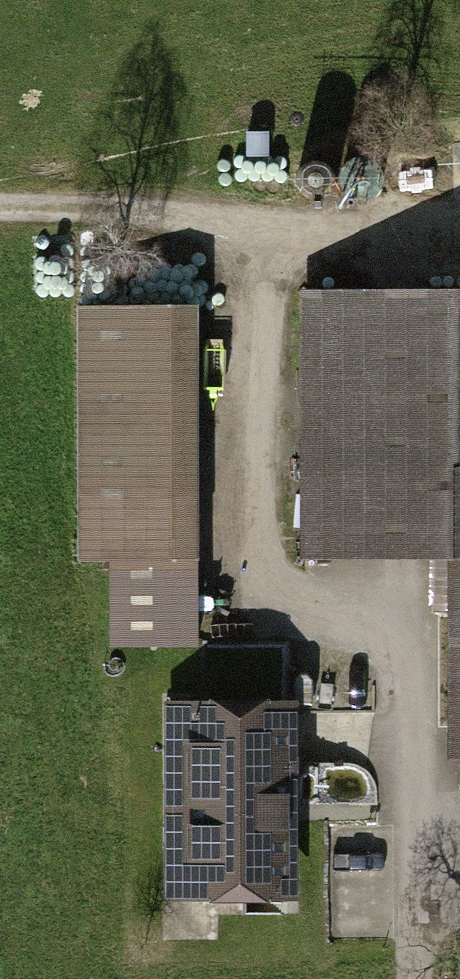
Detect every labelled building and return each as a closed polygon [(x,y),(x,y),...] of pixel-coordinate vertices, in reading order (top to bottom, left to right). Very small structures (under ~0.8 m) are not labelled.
[(301,563),(454,563),(454,792),(459,792),(459,296),(302,296),(301,563)] [(203,312),(78,312),(78,566),(203,566),(203,312)] [(170,707),(171,908),(289,908),(289,706),(170,707)]
